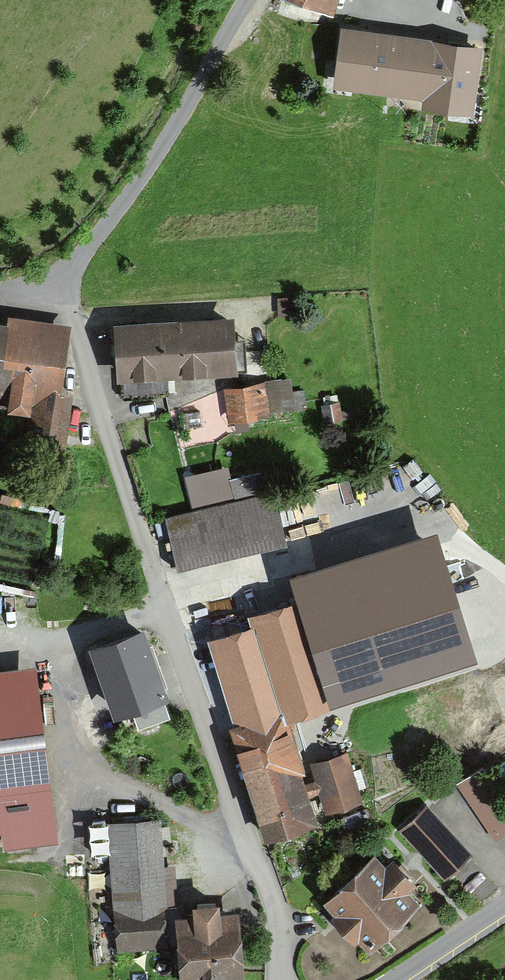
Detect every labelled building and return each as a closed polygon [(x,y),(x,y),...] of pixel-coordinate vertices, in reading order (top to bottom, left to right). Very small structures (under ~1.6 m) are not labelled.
[(335,13),(340,0),(293,0),(335,13)] [(482,52),(342,33),(334,91),(424,103),(423,112),(473,119),(482,52)] [(234,365),(230,317),(174,321),(178,369),(234,365)] [(178,369),(174,321),(118,325),(121,373),(178,369)] [(0,325),(0,385),(0,389),(0,413),(28,417),(24,440),(60,446),(65,417),(50,414),(62,334),(0,325)] [(289,383),(226,392),(230,421),(293,412),(289,383)] [(271,494),(166,519),(177,568),(283,542),(271,494)] [(439,547),(295,589),(329,708),(474,666),(439,547)] [(256,616),(215,628),(240,713),(230,716),(265,838),(316,823),(256,616)] [(145,632),(88,651),(113,723),(133,716),(138,731),(170,720),(165,705),(170,704),(145,632)] [(0,670),(0,851),(55,842),(28,666),(0,670)] [(348,752),(310,762),(324,817),(362,807),(348,752)] [(504,829),(504,795),(488,761),(461,774),(492,836),(504,829)] [(468,859),(426,812),(401,833),(444,881),(468,859)] [(105,828),(118,948),(172,943),(176,979),(219,979),(235,978),(228,908),(175,913),(170,869),(157,870),(152,823),(105,828)] [(414,909),(368,861),(320,907),(366,955),(414,909)]
